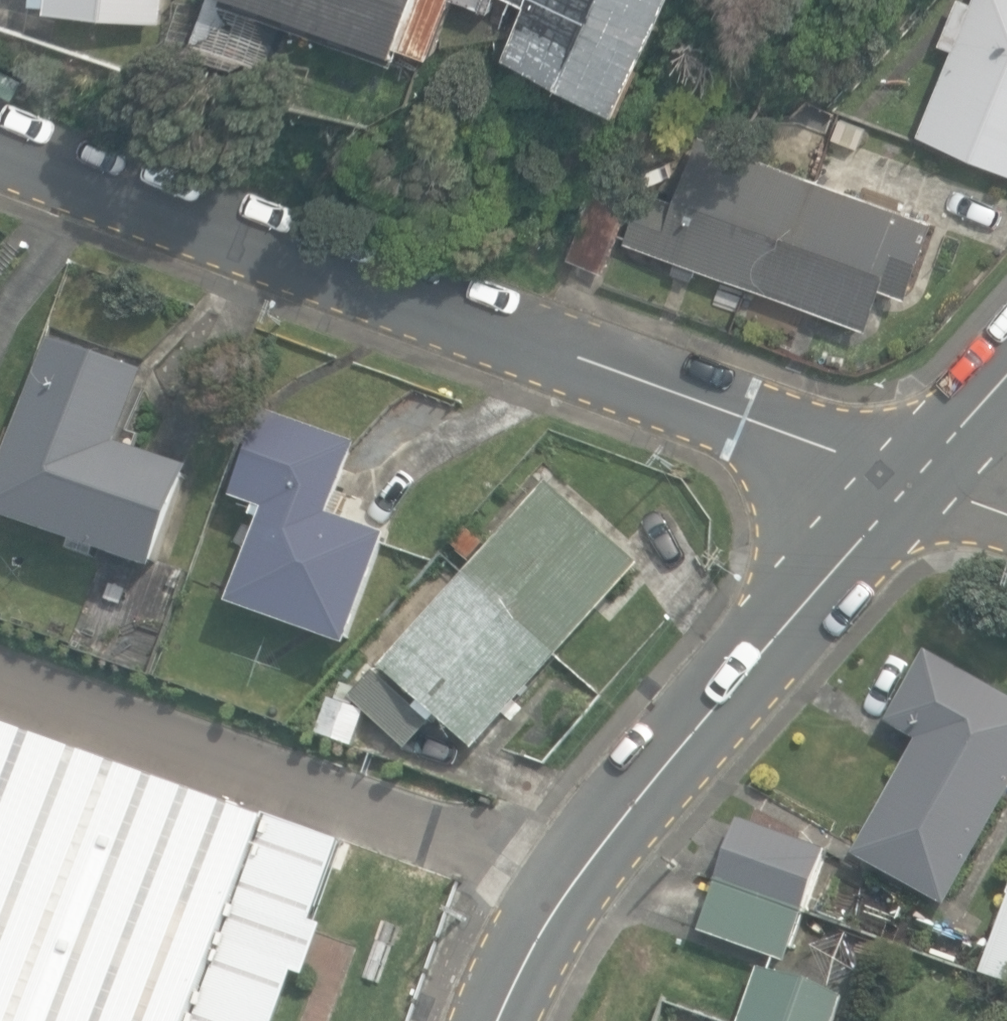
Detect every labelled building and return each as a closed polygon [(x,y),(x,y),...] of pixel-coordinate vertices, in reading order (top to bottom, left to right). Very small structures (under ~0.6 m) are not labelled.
[(164,19),(165,0),(54,0),(53,8),(164,19)] [(401,47),(403,43),(435,54),(454,0),(269,0),(401,47)] [(639,94),(651,58),(672,0),(534,0),(516,50),(639,94)] [(939,36),(949,39),(915,130),(1006,164),(1006,0),(953,0),(939,36)] [(14,99),(24,79),(0,68),(0,92),(14,99)] [(838,136),(859,144),(867,123),(846,115),(838,136)] [(826,310),(870,326),(884,285),(910,295),(939,216),(702,132),(678,198),(649,187),(630,240),(679,257),(674,272),(693,279),(698,265),(806,303),(801,318),(821,325),(826,310)] [(161,571),(164,560),(195,470),(123,446),(148,372),(54,339),(0,497),(0,516),(161,571)] [(237,605),(353,646),(391,538),(335,518),(360,446),(264,412),(234,496),(263,507),(259,517),(267,519),(237,605)] [(352,698),(410,750),(442,714),(479,748),(643,564),(550,480),(382,668),(420,701),(416,706),(376,671),(352,698)] [(454,544),(469,558),(486,539),(472,526),(454,544)] [(995,917),(1006,895),(1006,682),(977,666),(938,736),(968,752),(904,867),(995,917)] [(348,705),(356,689),(342,685),(337,700),(329,698),(319,733),(357,744),(363,709),(348,705)] [(296,971),(307,975),(324,925),(313,921),(341,842),(0,721),(0,1020),(278,1020),(296,971)] [(805,912),(827,852),(740,821),(719,881),(805,912)] [(787,964),(805,912),(719,881),(700,934),(787,964)] [(1006,982),(1006,915),(986,974),(1006,982)] [(846,997),(761,966),(742,1020),(837,1020),(846,997)]
